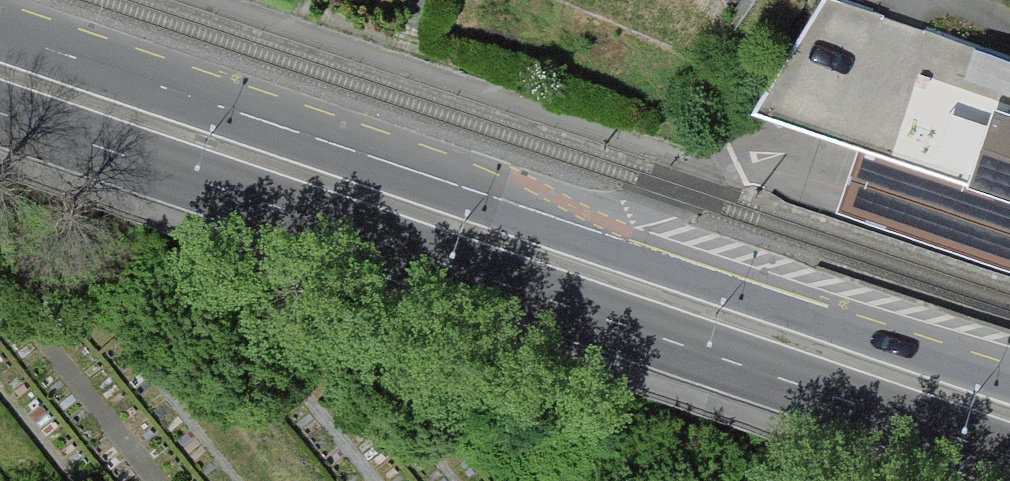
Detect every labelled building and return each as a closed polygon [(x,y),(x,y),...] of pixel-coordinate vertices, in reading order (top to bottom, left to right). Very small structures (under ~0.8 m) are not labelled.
[(969,173),(995,100),(1009,106),(1009,51),(866,0),(822,0),(758,101),(864,137),(969,173)] [(995,100),(969,173),(864,137),(841,198),(1009,258),(1009,106),(995,100)]
